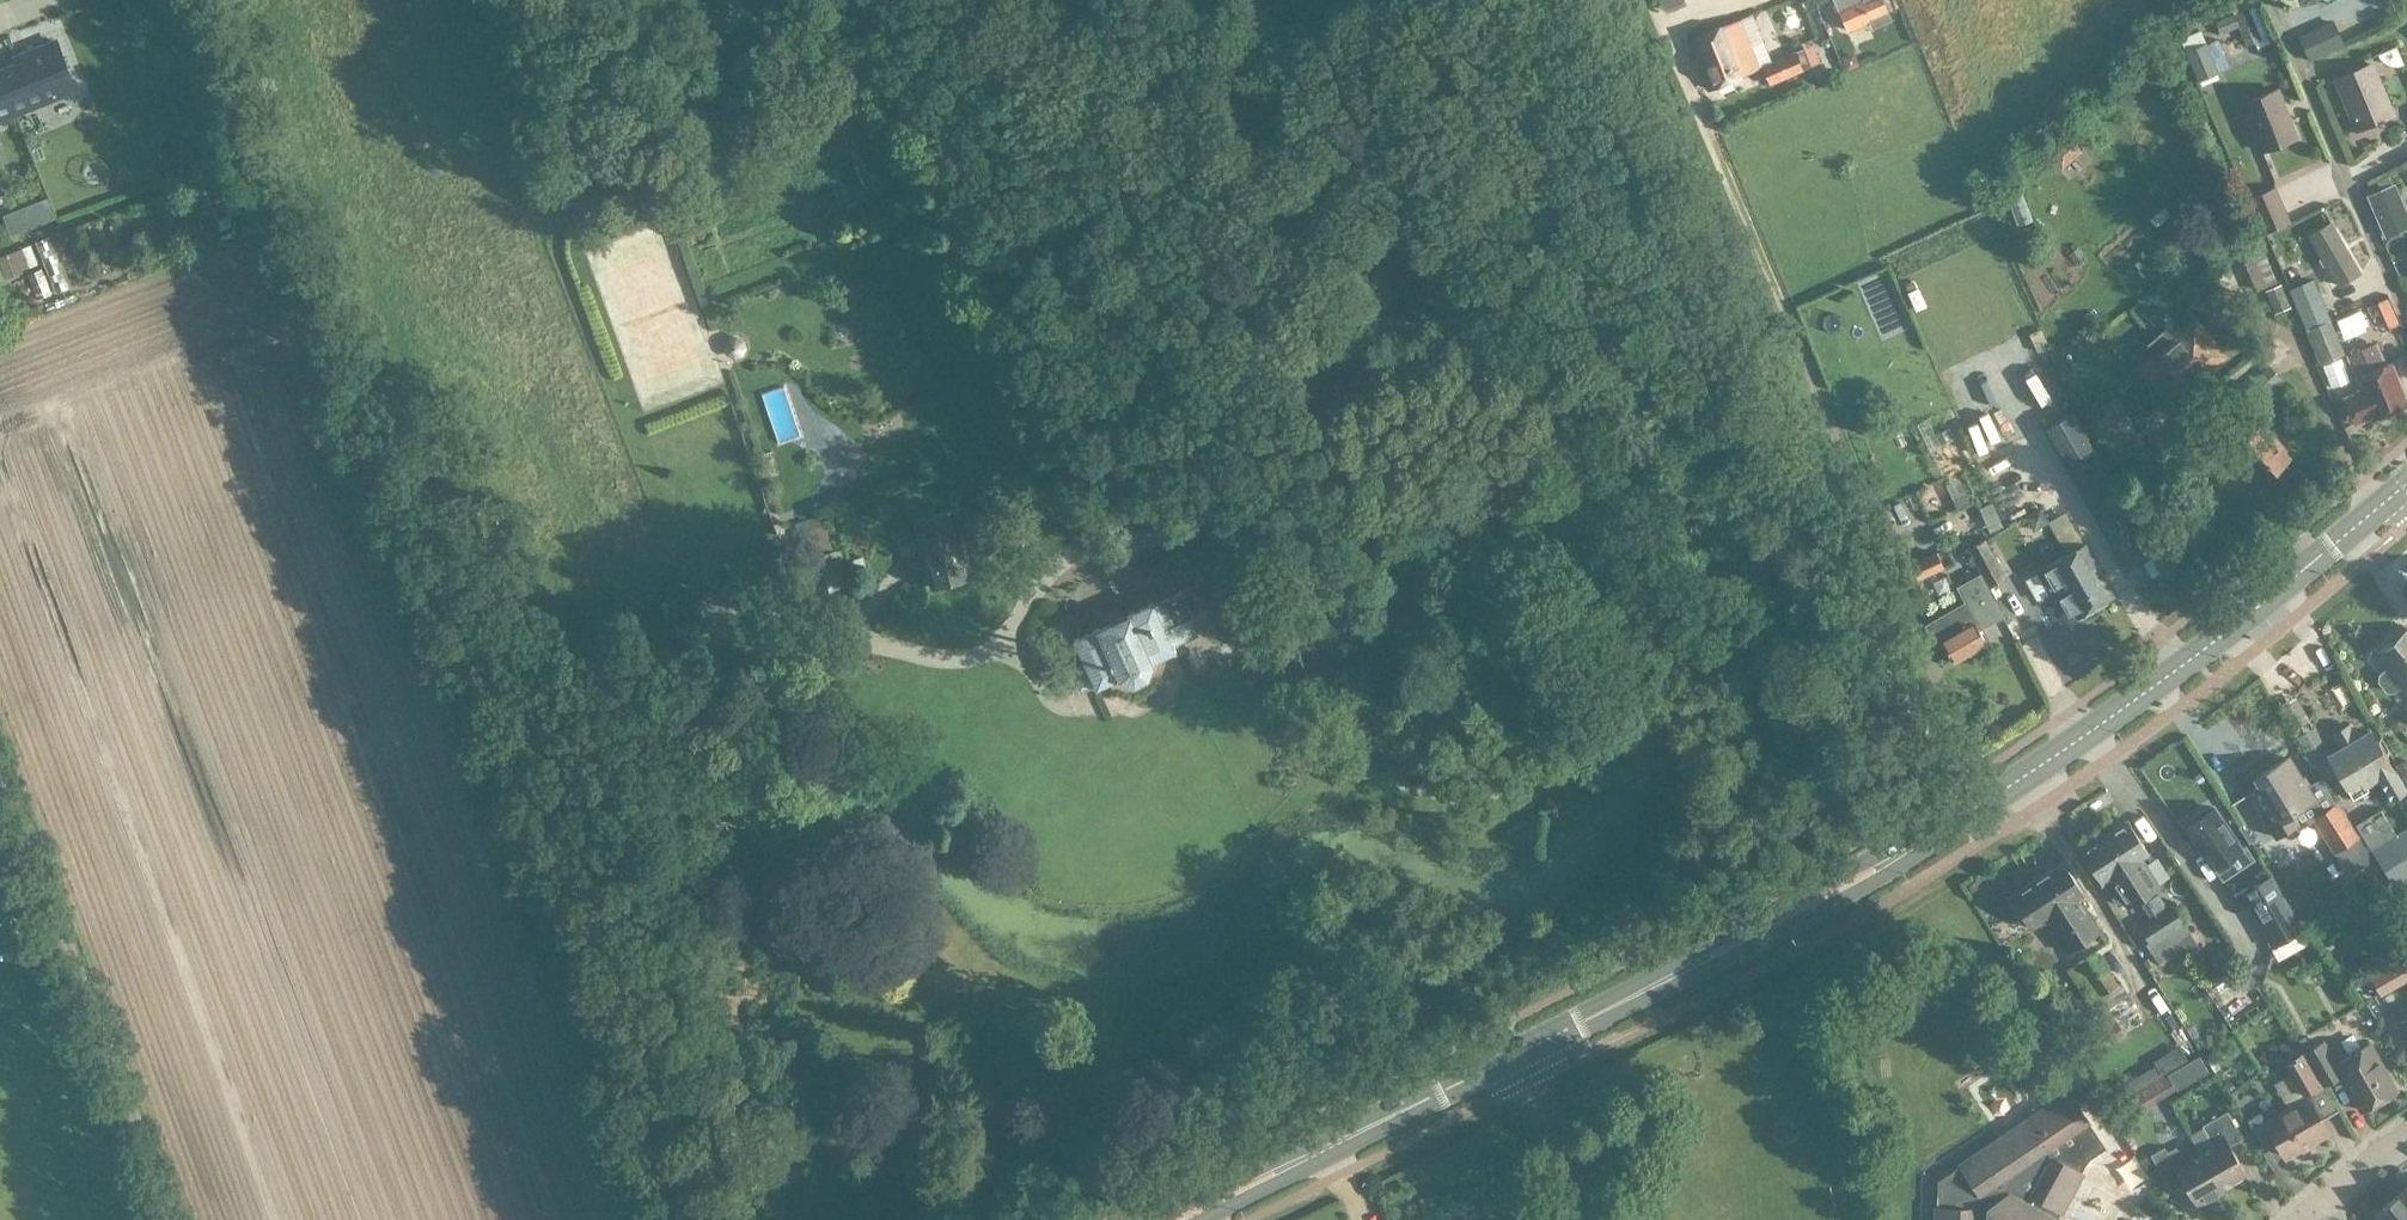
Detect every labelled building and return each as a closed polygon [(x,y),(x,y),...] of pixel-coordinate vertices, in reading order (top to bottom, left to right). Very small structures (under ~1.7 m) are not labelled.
[(1848,30),(1870,20),(1873,26),(1885,21),(1885,22),(1891,19),(1883,0),(1835,0),(1848,30)] [(2256,4),(2257,4),(2256,0),(2228,0),(2234,14),(2250,7),(2256,4)] [(2250,7),(2263,38),(2268,35),(2256,4),(2250,7)] [(2247,44),(2263,38),(2250,7),(2234,14),(2216,21),(2221,33),(2239,25),(2247,44)] [(2309,59),(2345,43),(2334,18),(2298,34),(2309,59)] [(1728,24),(1690,39),(1707,82),(1710,88),(1758,68),(1749,45),(1738,50),(1728,24)] [(0,71),(0,74),(16,113),(56,97),(75,89),(72,80),(56,41),(14,57),(16,64),(0,71)] [(2206,41),(2186,50),(2199,79),(2219,70),(2218,70),(2207,44),(2206,41)] [(1804,48),(1762,66),(1770,83),(1811,65),(1804,48)] [(1859,64),(1855,55),(1850,54),(1841,57),(1847,69),(1859,64)] [(2372,65),(2336,80),(2357,130),(2359,131),(2363,129),(2365,126),(2386,117),(2393,114),(2378,79),(2372,65)] [(0,74),(0,119),(16,113),(0,74)] [(2279,90),(2244,104),(2263,151),(2297,137),(2279,90)] [(2406,228),(2406,212),(2394,183),(2367,195),(2384,237),(2406,228)] [(2291,219),(2276,184),(2248,196),(2263,231),(2291,219)] [(56,216),(47,196),(36,200),(44,221),(56,216)] [(2361,273),(2332,224),(2310,237),(2339,286),(2361,273)] [(22,269),(37,264),(31,245),(0,255),(0,265),(5,278),(23,272),(22,269)] [(2268,262),(2264,252),(2245,260),(2249,270),(2268,262)] [(2156,270),(2162,277),(2169,272),(2163,265),(2156,270)] [(2292,289),(2308,329),(2330,319),(2314,280),(2292,289)] [(2290,305),(2281,282),(2266,288),(2276,311),(2290,305)] [(2135,357),(2141,364),(2171,400),(2225,354),(2188,311),(2135,357)] [(2344,353),(2330,319),(2308,329),(2321,362),(2344,353)] [(743,337),(736,333),(728,335),(724,343),(726,351),(733,355),(742,353),(746,345),(743,337)] [(2390,362),(2386,364),(2376,343),(2362,350),(2348,355),(2362,390),(2345,398),(2355,422),(2373,415),(2373,416),(2406,402),(2390,362)] [(2259,395),(2281,376),(2271,365),(2249,384),(2259,395)] [(2150,458),(2118,394),(2096,405),(2128,469),(2150,458)] [(2233,449),(2261,482),(2288,459),(2283,453),(2286,450),(2263,423),(2262,424),(2249,410),(2239,419),(2251,433),(2233,449)] [(2072,414),(2047,428),(2108,532),(2129,519),(2133,517),(2072,414)] [(2043,430),(2012,442),(2021,464),(2052,452),(2043,430)] [(2215,481),(2227,472),(2211,451),(2200,459),(2215,481)] [(1957,507),(1971,501),(1967,492),(1953,498),(1957,507)] [(883,497),(876,499),(873,506),(875,515),(882,519),(889,516),(892,509),(889,501),(883,497)] [(968,521),(964,504),(914,517),(931,585),(971,575),(958,523),(968,521)] [(794,522),(817,594),(846,585),(842,572),(850,570),(843,547),(831,551),(820,514),(794,522)] [(2108,532),(2104,533),(2123,567),(2148,553),(2129,519),(2108,532)] [(2006,574),(1986,536),(1966,546),(1987,585),(2006,574)] [(2085,544),(2066,555),(2096,605),(2114,594),(2085,544)] [(1913,579),(1943,564),(1937,550),(1906,565),(1913,579)] [(2066,555),(2038,571),(2050,591),(2050,592),(2065,617),(2075,612),(2077,616),(2096,605),(2066,555)] [(1978,572),(1956,585),(1976,619),(1998,607),(1978,572)] [(1084,663),(1070,669),(1079,689),(1095,682),(1096,685),(1097,687),(1098,686),(1119,676),(1120,678),(1134,683),(1148,676),(1153,662),(1153,661),(1176,650),(1174,645),(1200,633),(1192,614),(1194,613),(1183,589),(1155,602),(1154,600),(1151,601),(1151,602),(1077,637),(1076,637),(1074,638),(1075,641),(1076,640),(1076,642),(1074,643),(1075,645),(1077,644),(1085,661),(1083,662),(1084,663)] [(1986,641),(1974,621),(1940,640),(1952,660),(1986,641)] [(2398,685),(2402,683),(2406,689),(2406,629),(2378,655),(2386,665),(2380,672),(2379,680),(2386,689),(2393,690),(2398,685)] [(2367,783),(2378,776),(2391,798),(2406,788),(2372,732),(2359,739),(2351,721),(2331,732),(2341,751),(2330,757),(2355,798),(2370,789),(2367,783)] [(2261,786),(2251,792),(2278,836),(2297,825),(2299,828),(2314,819),(2312,814),(2336,800),(2322,777),(2307,786),(2289,758),(2257,778),(2261,786)] [(2404,776),(2406,774),(2406,759),(2406,758),(2397,764),(2404,776)] [(2359,837),(2337,799),(2336,800),(2312,814),(2314,819),(2334,852),(2336,851),(2359,837)] [(2190,822),(2186,825),(2213,867),(2222,879),(2233,872),(2224,859),(2241,848),(2213,807),(2209,810),(2203,808),(2191,816),(2190,822)] [(2356,822),(2402,897),(2406,894),(2406,824),(2395,831),(2380,807),(2356,822)] [(2128,820),(2105,835),(2143,896),(2145,895),(2160,885),(2142,858),(2149,853),(2128,820)] [(2295,831),(2272,847),(2282,861),(2305,846),(2295,831)] [(2143,896),(2105,835),(2081,850),(2103,883),(2109,879),(2127,906),(2143,896)] [(2317,846),(2274,870),(2284,889),(2328,866),(2317,846)] [(2022,889),(2011,896),(2032,928),(2043,921),(2048,918),(2051,922),(2063,914),(2065,916),(2070,913),(2071,915),(2084,907),(2088,905),(2082,896),(2085,894),(2063,861),(2022,889)] [(2271,874),(2240,892),(2272,947),(2302,929),(2271,874)] [(2177,944),(2182,951),(2190,946),(2184,937),(2192,932),(2174,904),(2173,902),(2156,913),(2154,914),(2165,931),(2166,930),(2176,945),(2177,944)] [(2099,930),(2084,907),(2071,915),(2070,913),(2065,916),(2063,914),(2051,922),(2069,949),(2099,930)] [(2151,916),(2139,924),(2149,939),(2146,940),(2157,957),(2176,945),(2166,930),(2165,931),(2154,914),(2151,916)] [(2098,949),(2080,961),(2101,994),(2118,983),(2098,949)] [(2390,959),(2400,976),(2402,975),(2406,972),(2406,949),(2390,959)] [(2069,969),(2104,1028),(2117,1020),(2110,1007),(2129,995),(2121,981),(2118,983),(2101,994),(2080,961),(2069,969)] [(2117,1020),(2104,1028),(2093,1035),(2102,1049),(2126,1033),(2117,1020)] [(2304,1053),(2322,1084),(2323,1085),(2325,1084),(2325,1083),(2340,1074),(2361,1110),(2396,1089),(2368,1040),(2337,1058),(2326,1037),(2303,1050),(2304,1053)] [(2305,1094),(2322,1084),(2304,1053),(2303,1050),(2286,1059),(2305,1094)] [(2199,1053),(2168,1071),(2177,1087),(2209,1069),(2199,1053)] [(2065,1077),(2072,1089),(2085,1081),(2077,1070),(2065,1077)] [(2044,1090),(2052,1103),(2068,1093),(2059,1080),(2044,1090)] [(2085,1081),(2072,1089),(2080,1101),(2092,1093),(2085,1081)] [(1936,1208),(1935,1219),(2058,1219),(2062,1212),(2063,1212),(2084,1174),(2076,1170),(2081,1161),(2085,1163),(2089,1157),(2104,1147),(2089,1123),(2069,1092),(2068,1093),(2052,1103),(1960,1165),(1938,1178),(1936,1208)] [(2135,1107),(2126,1099),(2115,1111),(2124,1119),(2135,1107)] [(2327,1132),(2308,1099),(2267,1123),(2286,1156),(2327,1132)] [(2197,1149),(2200,1153),(2221,1187),(2245,1173),(2230,1146),(2243,1138),(2227,1111),(2202,1126),(2211,1141),(2197,1149)] [(2200,1153),(2187,1161),(2179,1146),(2168,1152),(2165,1147),(2151,1155),(2171,1190),(2185,1183),(2198,1206),(2224,1192),(2221,1187),(2200,1153)] [(1608,1173),(1622,1170),(1619,1160),(1605,1164),(1608,1173)] [(1591,1177),(1605,1174),(1603,1164),(1589,1168),(1591,1177)] [(2398,1195),(2399,1196),(2399,1195),(2406,1205),(2406,1187),(2398,1195)] [(2399,1196),(2376,1215),(2380,1219),(2406,1219),(2406,1205),(2399,1195),(2399,1196)]
